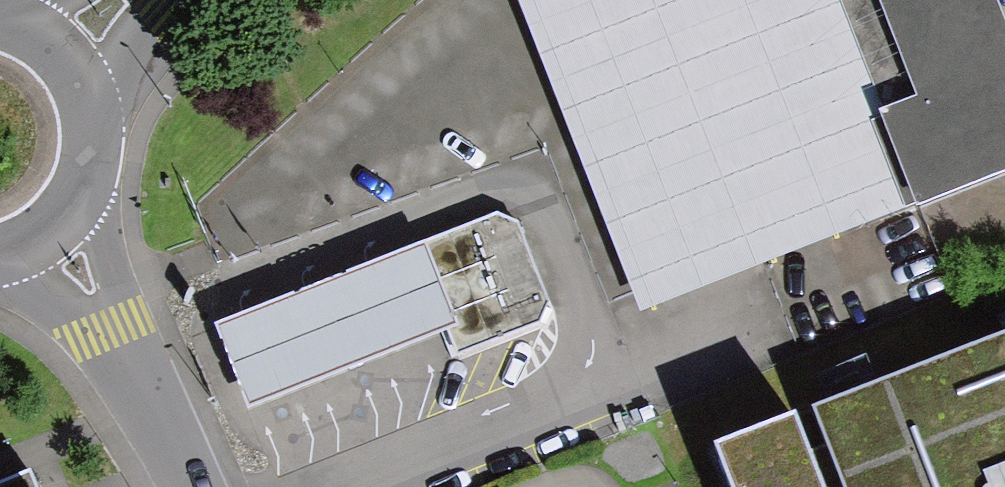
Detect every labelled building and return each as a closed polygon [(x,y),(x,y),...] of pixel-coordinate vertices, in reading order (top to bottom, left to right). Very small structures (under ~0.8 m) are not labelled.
[(914,204),(834,0),(510,0),(636,314),(914,204)] [(914,204),(1004,169),(1004,23),(996,0),(834,0),(914,204)] [(495,215),(216,327),(247,406),(448,327),(458,352),(544,318),(548,303),(514,222),(495,215)] [(813,405),(845,486),(1004,486),(1004,331),(813,405)] [(792,426),(715,456),(727,486),(816,486),(792,426)]
